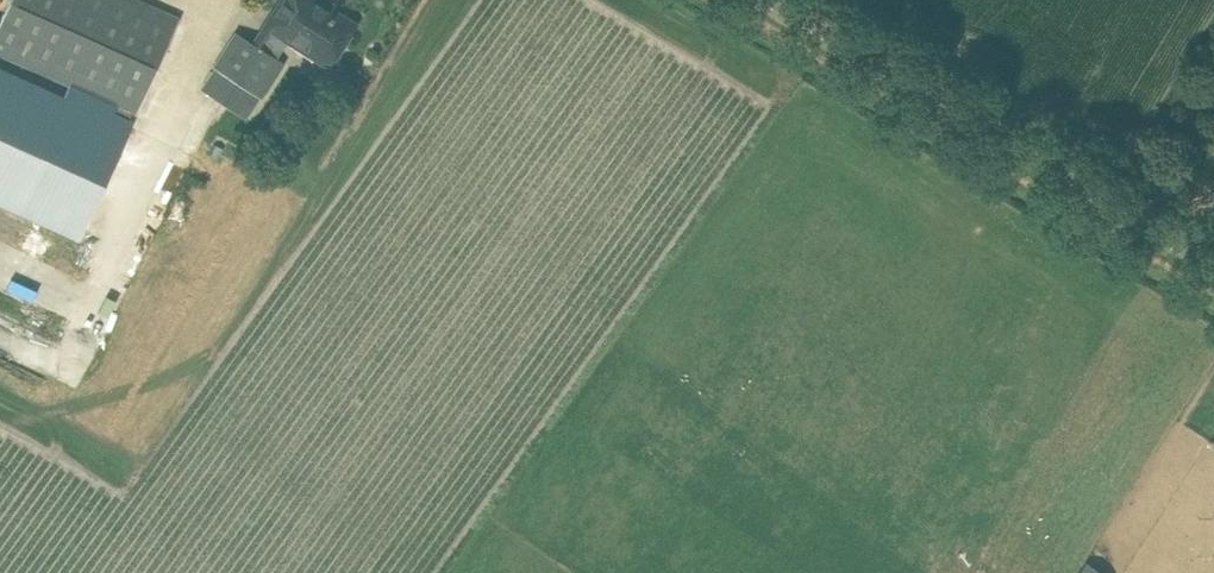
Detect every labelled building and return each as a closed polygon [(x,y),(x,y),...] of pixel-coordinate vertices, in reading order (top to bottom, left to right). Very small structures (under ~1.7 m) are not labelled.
[(79,245),(135,120),(130,118),(132,113),(137,115),(138,111),(155,74),(169,42),(172,35),(181,15),(146,0),(9,0),(0,20),(0,55),(69,85),(67,90),(0,60),(0,210),(79,245)] [(311,0),(286,0),(258,45),(235,31),(212,66),(259,97),(283,60),(278,56),(290,36),(322,56),(332,41),(340,46),(353,26),(331,12),(330,14),(310,1),(311,0)]
